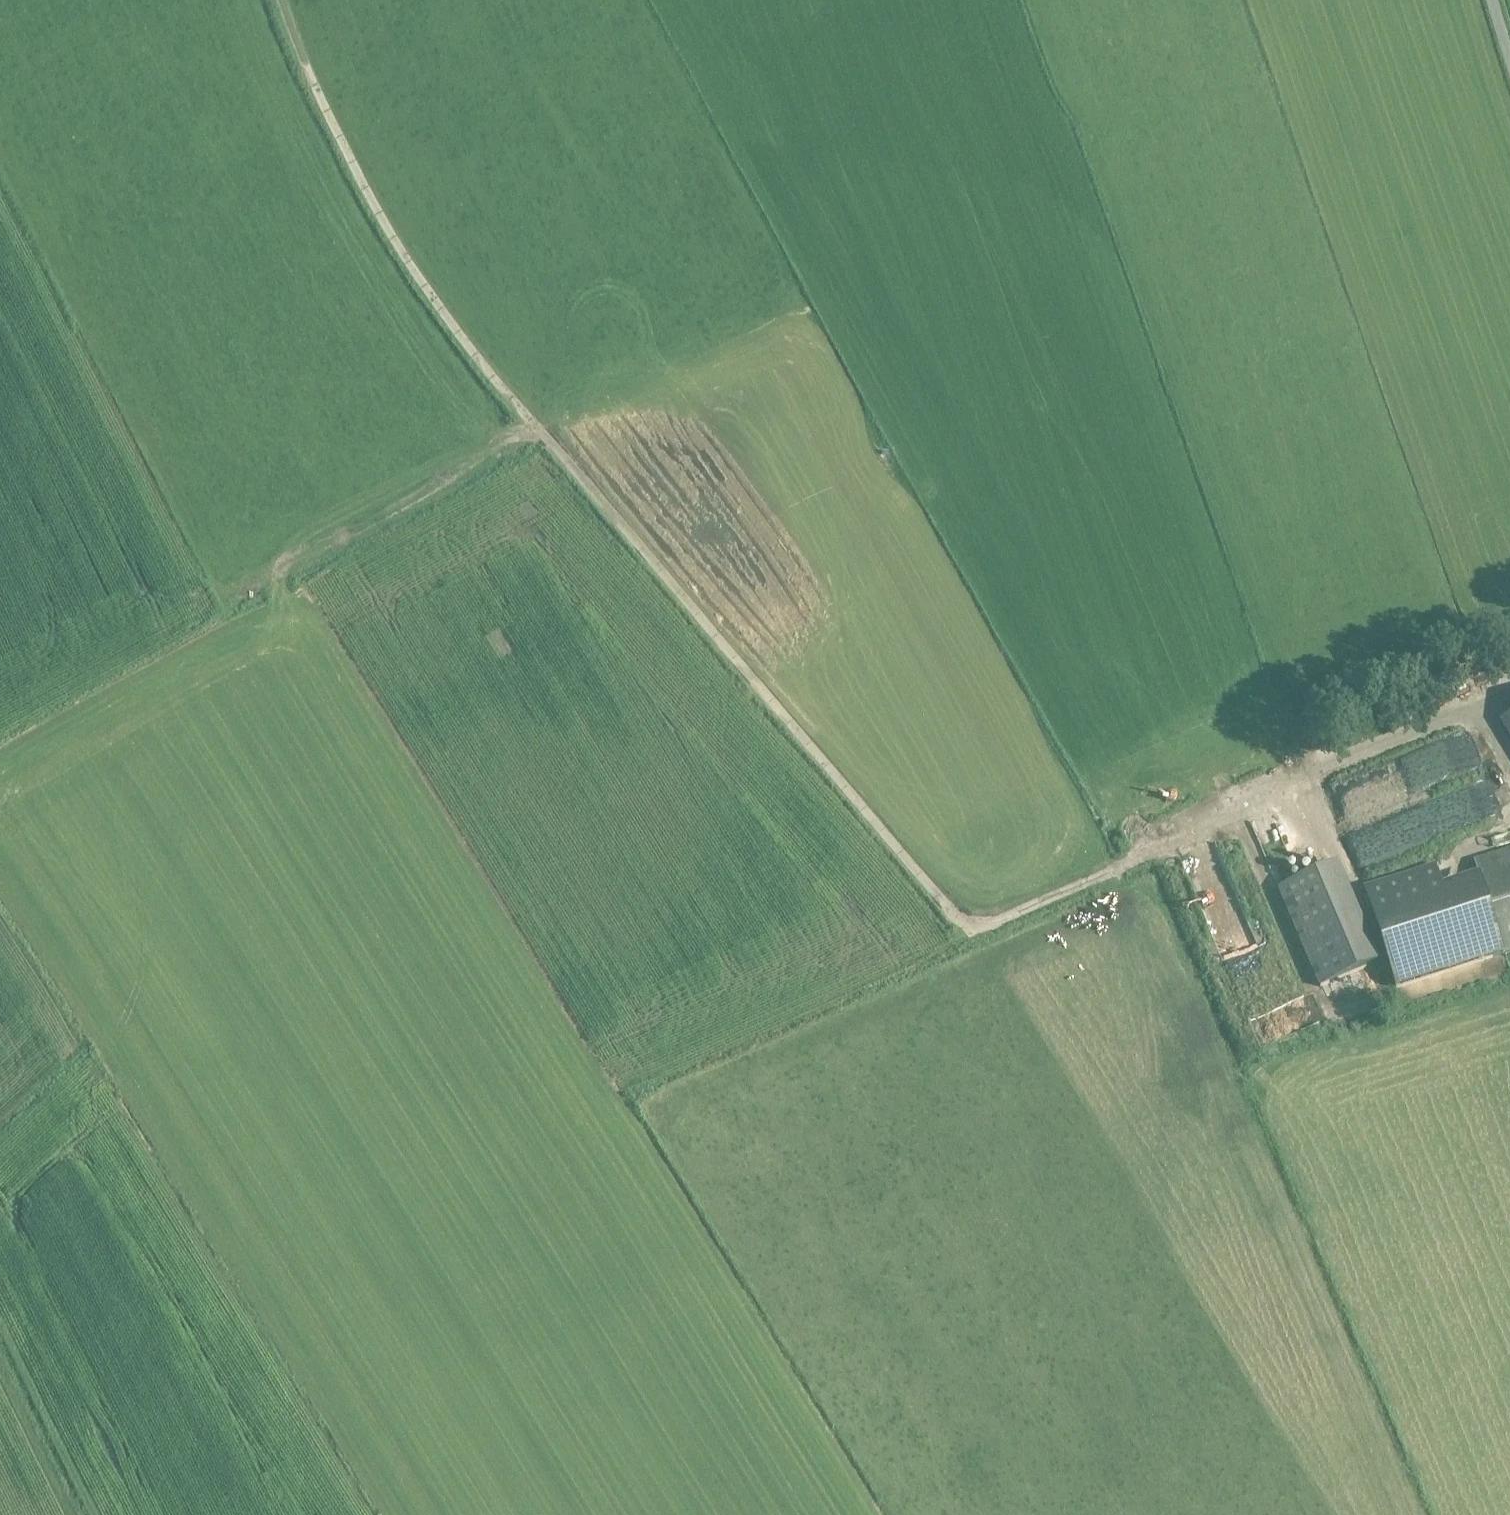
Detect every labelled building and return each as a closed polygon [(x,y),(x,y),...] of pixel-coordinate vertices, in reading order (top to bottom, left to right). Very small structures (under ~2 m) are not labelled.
[(1499,721),(1509,739),(1509,714),(1499,721)] [(1482,883),(1505,955),(1509,954),(1509,850),(1474,861),(1481,883),(1482,883)] [(1381,960),(1338,862),(1277,889),(1320,986),(1381,960)] [(1398,990),(1505,955),(1482,883),(1481,883),(1375,917),(1398,990)]
